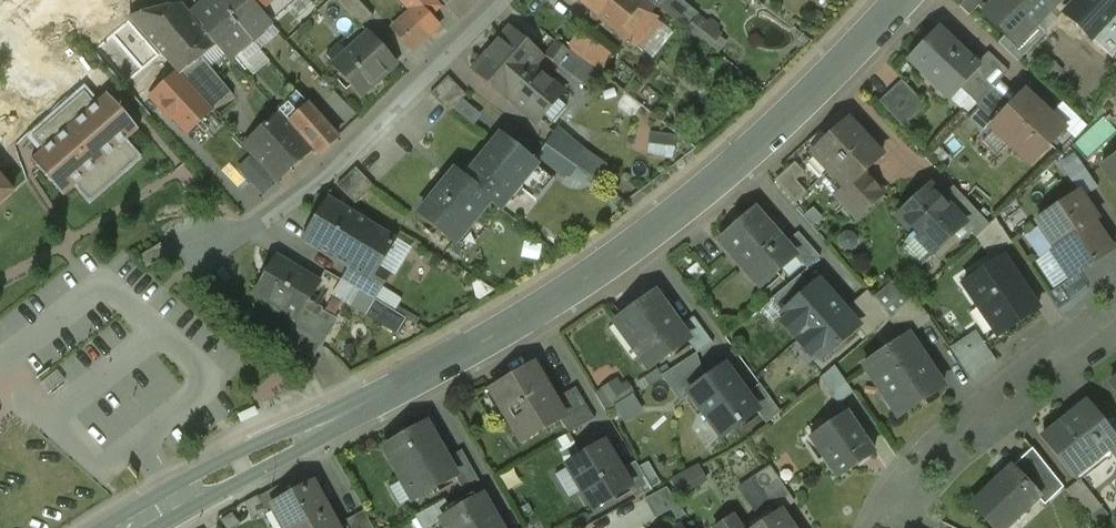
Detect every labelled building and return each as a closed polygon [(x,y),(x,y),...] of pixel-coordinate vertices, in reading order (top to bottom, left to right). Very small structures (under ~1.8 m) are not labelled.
[(213,0),(210,0),(192,16),(204,30),(203,32),(215,46),(228,61),(250,42),(213,0)] [(250,42),(270,24),(263,16),(249,0),(213,0),(250,42)] [(264,0),(249,0),(263,16),(271,9),(264,0)] [(271,9),(281,0),(264,0),(271,9)] [(360,29),(373,17),(357,0),(332,0),(360,29)] [(633,46),(656,18),(651,14),(656,7),(648,0),(577,0),(633,46)] [(658,7),(686,30),(699,15),(680,0),(664,0),(658,7)] [(959,7),(969,16),(978,7),(985,13),(998,0),(965,0),(959,7)] [(985,13),(1007,34),(1017,44),(1036,24),(1057,2),(1055,0),(998,0),(985,13)] [(437,3),(423,16),(435,29),(449,16),(437,3)] [(203,32),(180,5),(129,17),(181,75),(202,58),(215,46),(203,32)] [(427,36),(408,15),(391,30),(411,51),(427,36)] [(1036,24),(1017,44),(1007,34),(998,43),(1018,63),(1045,33),(1036,24)] [(542,57),(510,28),(472,71),(505,100),(545,131),(576,96),(541,68),(531,80),(526,75),(542,57)] [(936,29),(906,60),(949,101),(959,90),(978,70),(979,69),(975,65),(936,29)] [(612,56),(580,32),(569,46),(566,50),(570,53),(598,74),(610,59),(611,61),(613,59),(611,57),(612,56)] [(396,64),(368,34),(332,66),(360,97),(396,64)] [(569,46),(559,38),(556,42),(566,50),(569,46)] [(566,50),(556,42),(545,56),(559,67),(570,53),(566,50)] [(1008,73),(988,53),(975,65),(979,69),(978,70),(995,86),(999,82),(1008,73)] [(233,96),(202,58),(181,75),(213,112),(233,96)] [(207,110),(168,65),(167,66),(168,67),(160,75),(170,86),(163,93),(190,124),(207,110)] [(978,70),(959,90),(976,106),(995,86),(978,70)] [(448,78),(430,95),(449,113),(466,96),(448,78)] [(925,107),(901,81),(878,103),(903,128),(925,107)] [(995,86),(976,106),(995,124),(1018,99),(999,82),(995,86)] [(84,93),(32,138),(43,150),(31,161),(63,197),(75,187),(89,203),(141,158),(127,142),(139,131),(107,95),(95,105),(84,93)] [(995,124),(990,128),(1008,145),(1009,144),(1029,163),(1028,164),(1030,165),(1064,130),(1049,116),(1048,115),(1041,109),(1042,109),(1041,108),(1040,108),(1024,93),(995,124)] [(312,105),(289,125),(312,147),(320,154),(340,139),(325,121),(312,105)] [(280,111),(246,142),(278,179),(312,147),(289,125),(280,111)] [(847,121),(812,154),(828,172),(866,137),(858,128),(856,130),(847,121)] [(584,151),(557,128),(544,146),(573,166),(584,151)] [(455,171),(418,216),(454,245),(489,202),(499,210),(518,187),(535,165),(536,165),(501,136),(465,180),(455,171)] [(866,137),(828,172),(844,189),(845,190),(863,173),(881,156),(872,147),(874,145),(866,137)] [(1100,167),(1112,185),(1115,182),(1115,156),(1100,167)] [(794,164),(785,172),(788,175),(794,182),(795,181),(803,173),(794,164)] [(554,180),(535,165),(518,187),(536,202),(554,180)] [(355,169),(337,186),(355,205),(373,188),(355,169)] [(863,173),(845,190),(844,189),(836,197),(855,217),(881,192),(863,173)] [(788,175),(777,184),(794,203),(806,193),(795,181),(794,182),(788,175)] [(0,178),(0,205),(13,193),(0,178)] [(989,225),(953,187),(938,201),(962,226),(975,239),(989,225)] [(929,188),(897,218),(931,254),(962,226),(938,201),(928,191),(930,189),(929,188)] [(1078,193),(1036,222),(1054,249),(1054,250),(1093,223),(1093,224),(1097,222),(1078,193)] [(396,240),(328,198),(302,241),(334,261),(348,269),(370,283),(379,268),(396,240)] [(784,245),(754,211),(719,242),(759,288),(794,256),(784,245)] [(989,225),(975,239),(993,265),(1002,258),(998,253),(1011,244),(995,219),(989,225)] [(1093,224),(1093,223),(1054,250),(1054,249),(1050,251),(1070,280),(1112,251),(1093,224)] [(798,233),(784,245),(794,256),(806,270),(807,270),(820,258),(798,233)] [(167,256),(160,245),(140,257),(147,269),(167,256)] [(319,284),(275,258),(255,294),(277,307),(275,310),(297,323),(319,284)] [(993,265),(962,285),(997,337),(1037,309),(1002,258),(993,265)] [(370,283),(348,269),(341,281),(374,301),(390,275),(379,268),(370,283)] [(806,270),(769,301),(781,315),(811,288),(800,276),(807,270),(806,270)] [(811,288),(781,315),(821,360),(857,328),(858,327),(844,311),(818,282),(811,288)] [(891,318),(867,291),(844,311),(858,327),(857,328),(866,339),(888,320),(891,318)] [(679,328),(655,295),(620,320),(639,346),(634,350),(648,369),(687,341),(688,340),(679,328)] [(891,318),(888,320),(902,340),(908,337),(930,321),(914,298),(891,318)] [(713,344),(693,317),(679,328),(688,340),(687,341),(697,354),(713,344)] [(322,344),(293,328),(284,344),(313,361),(322,344)] [(976,328),(950,346),(971,376),(997,358),(976,328)] [(902,340),(863,367),(865,369),(867,367),(879,386),(885,383),(904,411),(896,416),(897,418),(942,388),(941,386),(939,387),(907,340),(909,339),(908,337),(902,340)] [(532,366),(490,391),(522,443),(560,420),(564,418),(553,401),(532,366)] [(853,394),(834,367),(819,379),(837,405),(853,394)] [(725,368),(689,394),(721,437),(741,423),(740,422),(754,411),(755,412),(756,412),(757,411),(745,395),(725,368)] [(623,375),(603,386),(624,422),(643,411),(623,375)] [(780,413),(759,385),(745,395),(757,411),(756,412),(765,425),(780,413)] [(594,420),(575,388),(553,401),(564,418),(560,420),(568,434),(594,420)] [(1041,439),(1072,478),(1088,464),(1088,463),(1101,453),(1101,454),(1115,443),(1115,440),(1087,403),(1041,439)] [(846,415),(827,427),(828,429),(812,440),(837,478),(873,454),(846,415)] [(426,425),(384,449),(413,500),(454,476),(455,476),(446,460),(426,425)] [(604,445),(567,466),(592,508),(628,487),(629,487),(620,471),(604,445)] [(479,482),(461,451),(446,460),(455,476),(454,476),(462,491),(479,482)] [(1063,488),(1034,453),(1022,465),(1033,476),(1025,484),(1038,498),(1037,499),(1044,506),(1063,488)] [(652,491),(635,462),(620,471),(629,487),(628,487),(636,500),(652,491)] [(999,486),(996,483),(988,490),(987,490),(971,505),(993,527),(1006,527),(1037,499),(1038,498),(1025,484),(1033,476),(1022,465),(999,486)] [(678,493),(707,483),(702,466),(672,475),(678,493)] [(791,498),(769,466),(756,475),(778,508),(791,498)] [(1079,480),(1065,491),(1088,519),(1102,508),(1079,480)] [(284,483),(257,498),(265,512),(272,508),(272,507),(291,496),(284,483)] [(272,507),(272,508),(284,527),(296,527),(328,511),(313,484),(291,496),(272,507)] [(666,488),(645,500),(655,519),(670,510),(678,506),(666,488)] [(441,520),(441,521),(445,527),(501,527),(483,496),(452,513),(441,520)] [(415,517),(421,527),(429,527),(441,521),(441,520),(452,513),(445,501),(415,517)] [(685,516),(678,506),(670,510),(676,521),(685,516)] [(296,527),(337,527),(328,511),(296,527)] [(363,512),(346,521),(350,527),(372,527),(363,512)] [(758,527),(790,527),(780,513),(758,527)]
